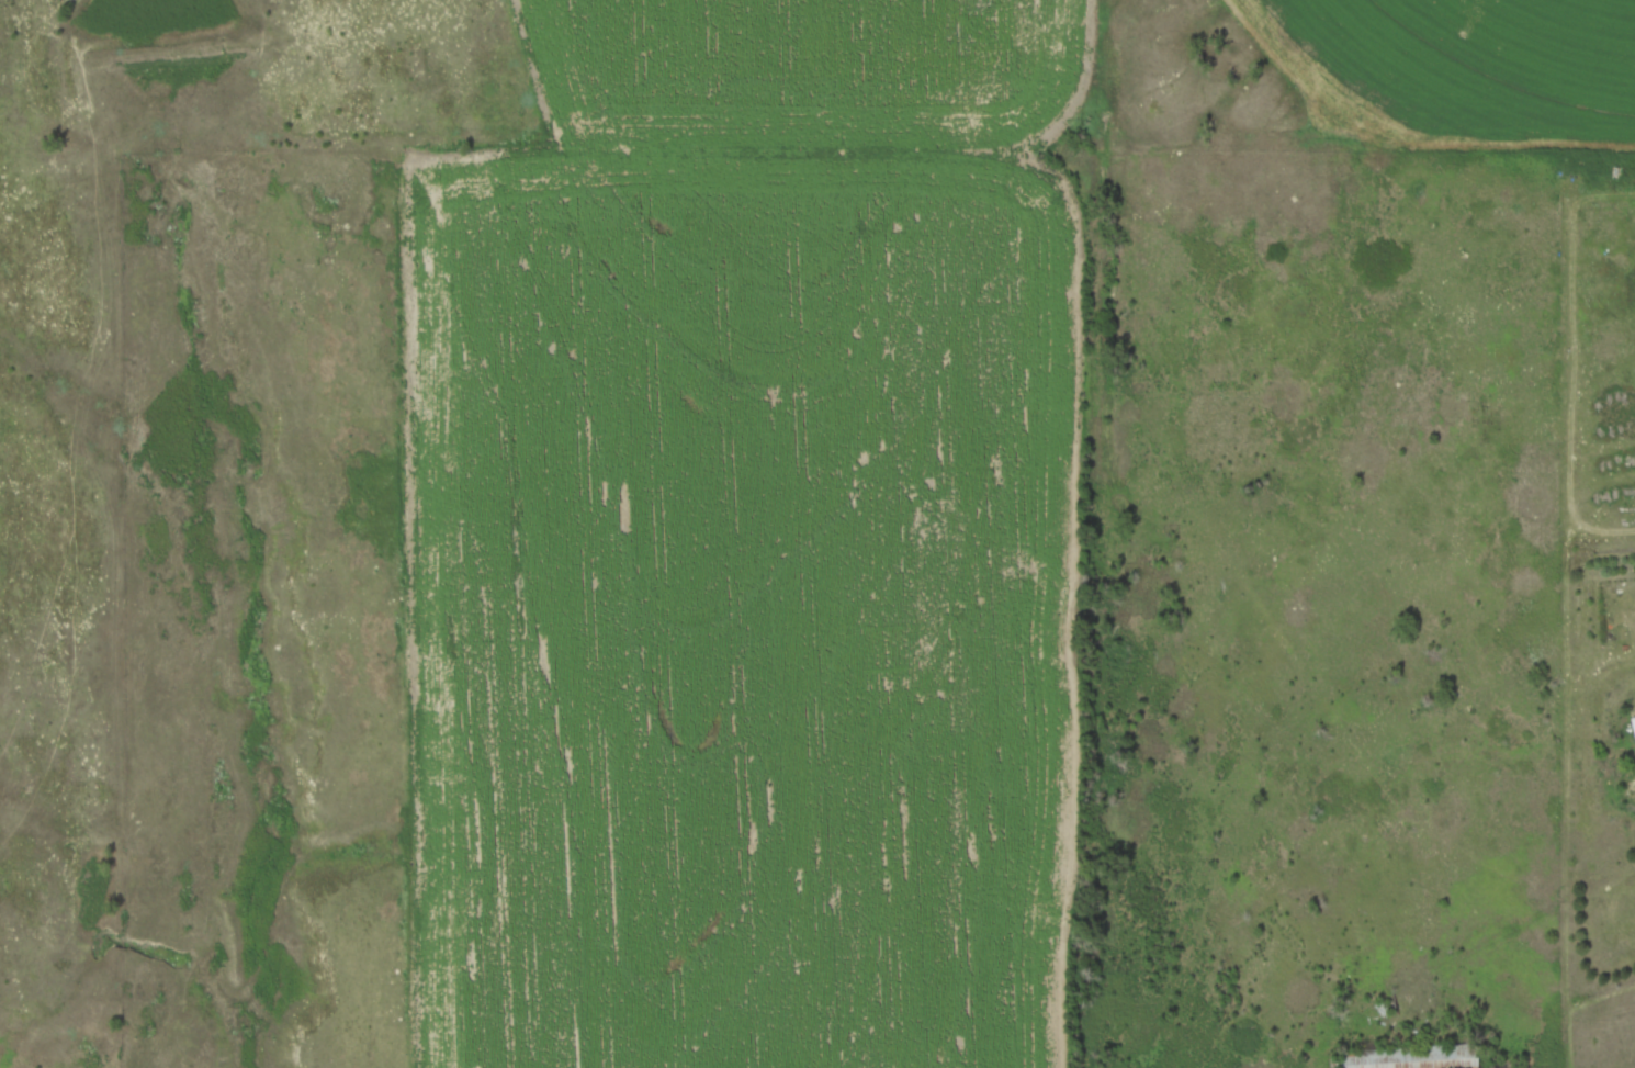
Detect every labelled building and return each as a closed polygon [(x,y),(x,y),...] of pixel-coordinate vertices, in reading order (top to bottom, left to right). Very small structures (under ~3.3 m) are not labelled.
[(1339,1067),(1478,1067),(1477,1044),(1339,1050),(1339,1067)]
